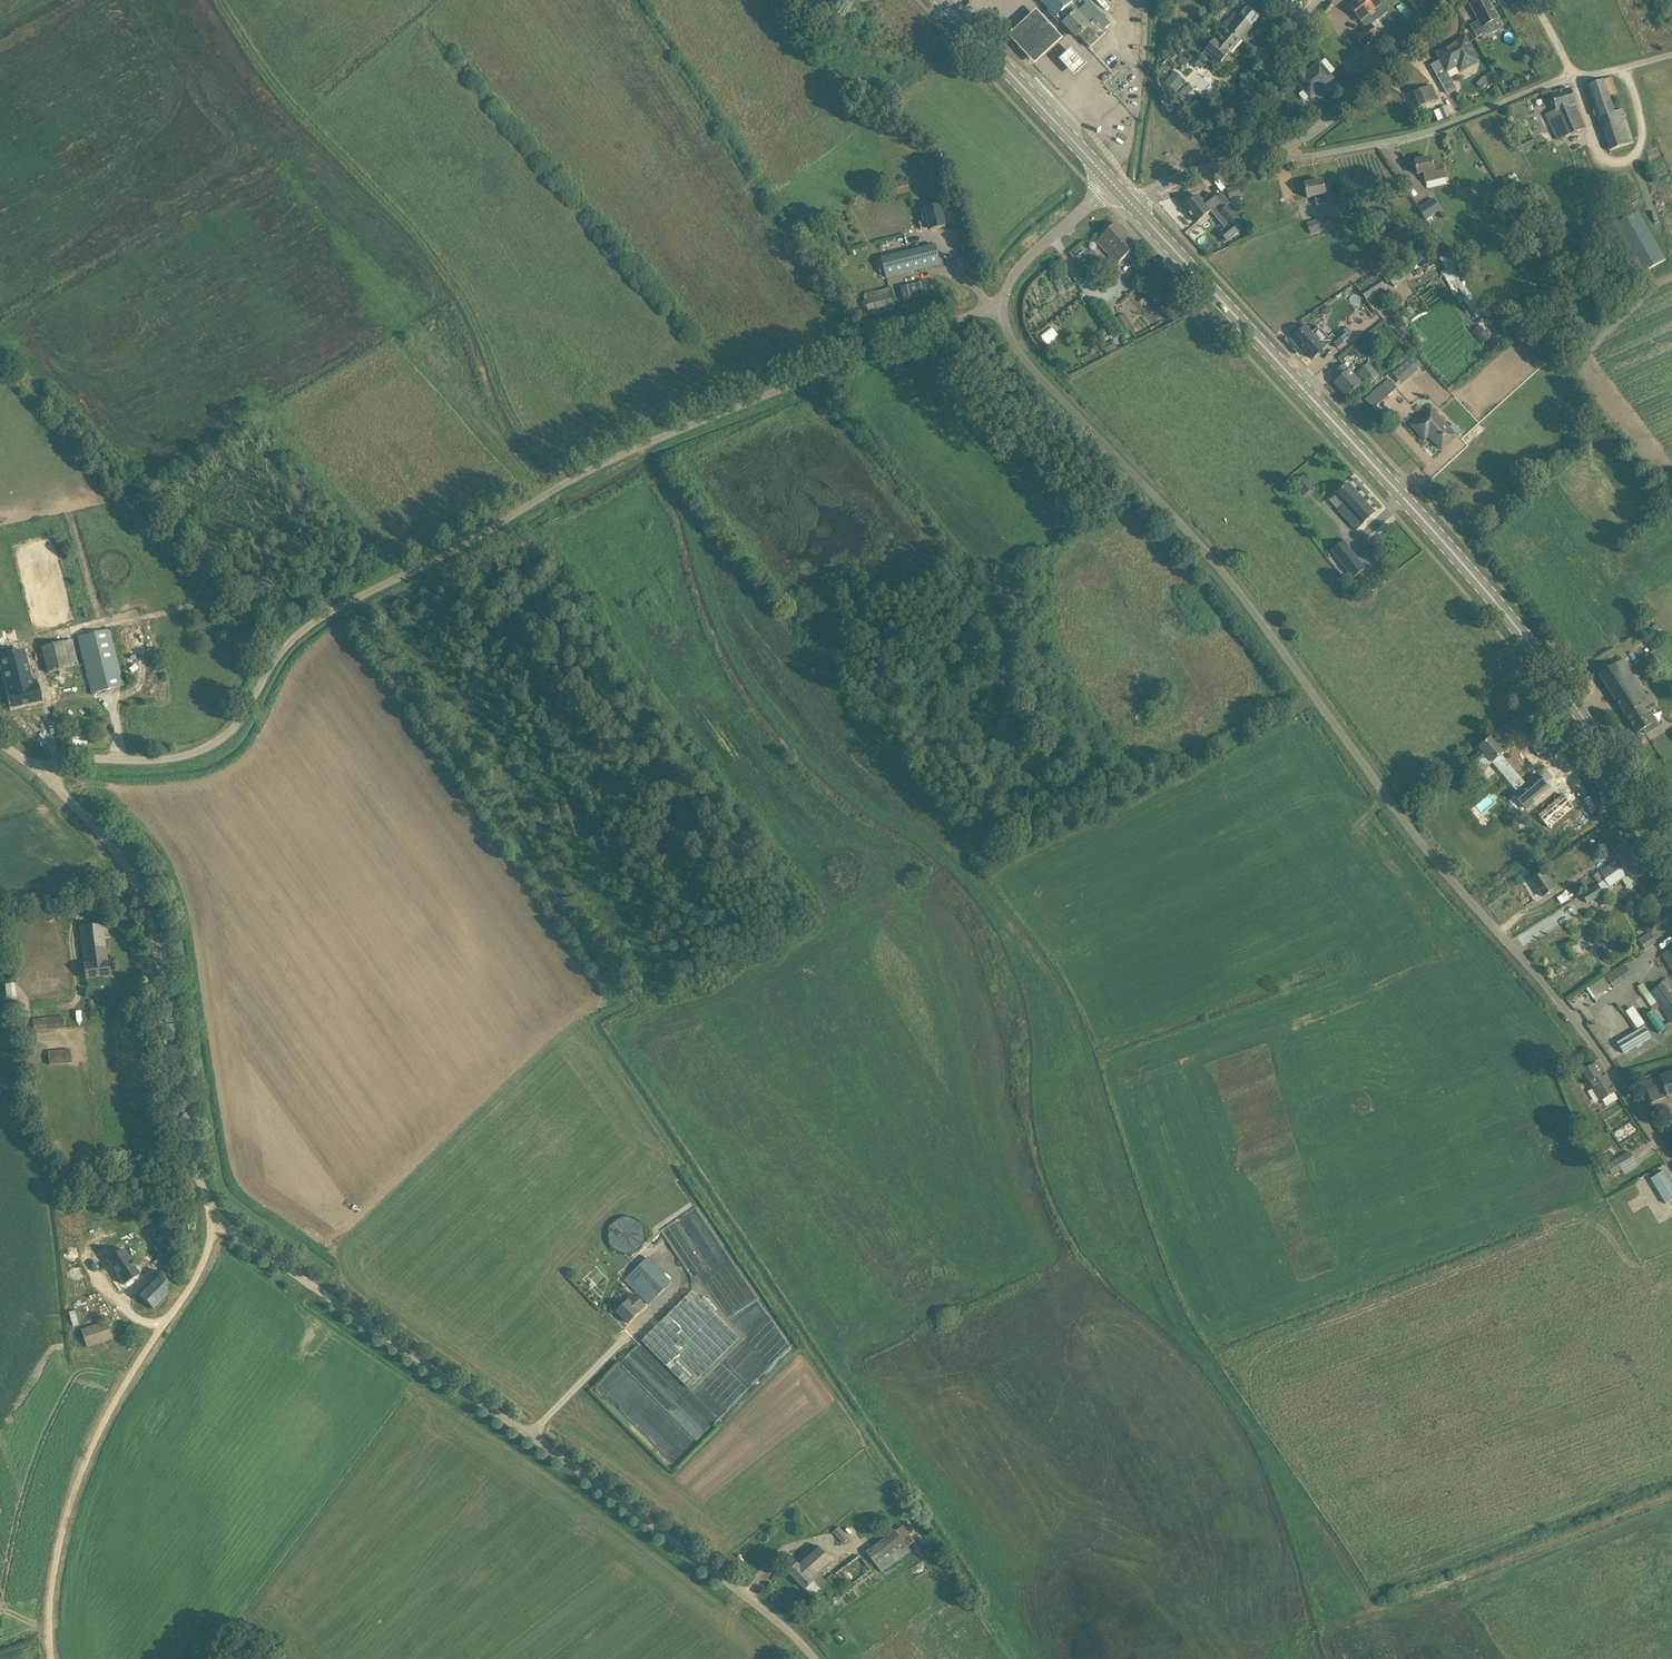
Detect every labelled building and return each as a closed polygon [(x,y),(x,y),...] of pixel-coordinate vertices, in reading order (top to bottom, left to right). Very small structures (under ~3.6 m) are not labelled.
[(1071,0),(1040,0),(1049,10),(1048,12),(1052,16),(1054,16),(1056,18),(1056,20),(1059,24),(1061,23),(1064,21),(1065,23),(1077,12),(1080,10),(1071,0)] [(1235,12),(1212,39),(1214,40),(1205,51),(1220,64),(1230,52),(1229,52),(1265,11),(1253,0),(1247,7),(1243,3),(1235,12)] [(1382,4),(1378,0),(1356,0),(1348,6),(1366,28),(1354,38),(1363,48),(1379,35),(1371,25),(1387,11),(1382,4)] [(1422,11),(1427,5),(1422,0),(1416,5),(1422,11)] [(1476,38),(1486,33),(1482,27),(1498,18),(1491,4),(1493,3),(1492,0),(1477,0),(1469,4),(1479,21),(1470,26),(1476,38)] [(1033,64),(1061,38),(1034,9),(1006,36),(1033,64)] [(1065,23),(1065,24),(1077,37),(1079,36),(1090,48),(1107,33),(1096,20),(1090,26),(1077,12),(1065,23)] [(1096,20),(1105,31),(1111,25),(1101,15),(1096,20)] [(1469,69),(1479,63),(1465,38),(1437,54),(1447,71),(1456,66),(1460,74),(1469,69)] [(1059,59),(1073,75),(1085,64),(1072,49),(1059,59)] [(1375,51),(1362,62),(1370,73),(1384,61),(1375,51)] [(1293,82),(1312,103),(1334,84),(1320,68),(1309,78),(1310,78),(1307,81),(1302,74),(1293,82)] [(1185,81),(1174,72),(1165,83),(1176,92),(1185,81)] [(1489,73),(1485,77),(1489,82),(1494,77),(1490,73),(1489,73)] [(1439,80),(1447,94),(1456,89),(1447,75),(1439,80)] [(1335,90),(1340,96),(1352,87),(1347,81),(1335,90)] [(1411,94),(1414,99),(1417,108),(1438,100),(1432,86),(1411,94)] [(1620,99),(1608,107),(1623,129),(1635,121),(1620,99)] [(1450,117),(1445,106),(1439,109),(1443,120),(1450,117)] [(1623,129),(1608,107),(1596,116),(1597,117),(1612,137),(1623,129)] [(1298,118),(1289,112),(1284,118),(1293,125),(1298,118)] [(1613,139),(1612,137),(1597,117),(1586,125),(1601,147),(1613,139)] [(1601,147),(1586,125),(1573,134),(1589,156),(1601,147)] [(1658,160),(1671,153),(1671,140),(1653,149),(1658,160)] [(1663,170),(1671,166),(1671,153),(1658,160),(1663,170)] [(1445,177),(1445,175),(1442,164),(1433,166),(1431,158),(1415,162),(1417,174),(1425,173),(1427,181),(1445,177)] [(1668,180),(1671,178),(1671,166),(1663,170),(1668,180)] [(1616,176),(1599,188),(1606,197),(1623,185),(1616,176)] [(897,196),(910,192),(906,177),(893,181),(897,196)] [(1304,184),(1306,190),(1307,198),(1314,197),(1316,205),(1326,203),(1324,195),(1325,194),(1323,181),(1304,184)] [(1623,185),(1606,197),(1612,206),(1629,194),(1623,185)] [(1241,196),(1238,187),(1227,190),(1230,199),(1241,196)] [(1218,212),(1230,226),(1220,234),(1228,242),(1244,228),(1238,219),(1226,206),(1230,203),(1222,192),(1215,198),(1212,193),(1202,201),(1198,196),(1184,207),(1197,223),(1211,211),(1215,207),(1219,212),(1218,212)] [(1629,194),(1612,206),(1619,216),(1636,204),(1629,194)] [(1426,220),(1441,210),(1433,199),(1418,209),(1426,220)] [(1636,204),(1619,216),(1625,225),(1642,213),(1636,204)] [(940,206),(925,210),(928,221),(920,223),(921,230),(930,227),(930,230),(945,226),(940,206)] [(1632,235),(1649,223),(1642,213),(1625,225),(1632,235)] [(1311,234),(1332,227),(1329,217),(1307,224),(1311,234)] [(1117,264),(1123,259),(1136,246),(1115,223),(1096,241),(1117,264)] [(1520,238),(1520,246),(1531,246),(1531,238),(1520,238)] [(934,245),(897,255),(882,259),(887,278),(939,264),(934,245)] [(1392,257),(1385,260),(1388,265),(1395,261),(1392,257)] [(1394,287),(1405,281),(1396,265),(1385,271),(1394,287)] [(1375,274),(1357,287),(1366,300),(1384,288),(1375,274)] [(900,284),(901,298),(930,295),(928,281),(900,284)] [(896,309),(891,288),(864,296),(869,316),(896,309)] [(1123,332),(1133,327),(1126,314),(1116,320),(1123,332)] [(1048,344),(1059,334),(1051,327),(1041,336),(1048,344)] [(1338,348),(1348,338),(1343,331),(1336,338),(1332,334),(1329,338),(1319,327),(1311,334),(1304,327),(1293,337),(1313,359),(1325,349),(1325,348),(1332,342),(1338,348)] [(1475,333),(1483,342),(1487,338),(1479,329),(1475,333)] [(1114,343),(1103,349),(1107,355),(1118,348),(1114,343)] [(1397,379),(1418,361),(1413,355),(1392,374),(1397,379)] [(1368,363),(1358,372),(1369,385),(1379,376),(1368,363)] [(1334,383),(1347,397),(1361,385),(1343,365),(1336,372),(1340,377),(1334,383)] [(1365,399),(1367,401),(1374,409),(1397,388),(1388,379),(1380,386),(1365,399)] [(1442,450),(1450,442),(1457,436),(1431,408),(1412,426),(1425,440),(1429,436),(1442,450)] [(1303,476),(1295,482),(1305,494),(1313,488),(1303,476)] [(1348,484),(1335,495),(1344,505),(1338,510),(1356,531),(1375,513),(1348,484)] [(1353,579),(1366,569),(1343,541),(1331,550),(1353,579)] [(1665,635),(1657,623),(1652,627),(1660,639),(1665,635)] [(123,686),(109,629),(78,637),(92,693),(123,686)] [(78,665),(71,639),(41,647),(48,673),(78,665)] [(41,701),(42,700),(38,685),(32,687),(24,653),(24,652),(15,654),(11,654),(12,655),(2,657),(2,658),(10,692),(13,707),(41,701)] [(1652,703),(1623,659),(1599,675),(1637,734),(1643,730),(1646,735),(1657,728),(1644,708),(1652,703)] [(1491,737),(1487,741),(1479,747),(1482,750),(1472,759),(1477,765),(1487,757),(1492,762),(1504,752),(1491,737)] [(1552,788),(1570,777),(1562,765),(1545,776),(1552,788)] [(1563,794),(1537,815),(1549,829),(1574,807),(1563,794)] [(1633,861),(1637,858),(1628,843),(1615,852),(1616,854),(1612,857),(1615,863),(1601,873),(1605,879),(1606,879),(1633,861)] [(1606,879),(1604,880),(1610,887),(1629,874),(1634,880),(1647,871),(1637,858),(1633,861),(1606,879)] [(1544,872),(1532,880),(1543,897),(1555,889),(1544,872)] [(1588,904),(1603,894),(1602,892),(1597,885),(1582,896),(1588,904)] [(109,925),(81,928),(84,964),(83,965),(84,979),(110,976),(108,962),(105,938),(111,937),(109,925)] [(1657,943),(1649,932),(1638,939),(1646,950),(1657,943)] [(1662,955),(1671,971),(1671,948),(1662,955)] [(1605,976),(1614,989),(1633,976),(1624,963),(1605,976)] [(15,997),(14,983),(6,984),(6,997),(15,997)] [(1662,984),(1644,996),(1651,1007),(1657,1003),(1671,1024),(1671,999),(1662,984)] [(1636,1028),(1644,1024),(1633,1005),(1625,1010),(1636,1028)] [(63,1017),(33,1019),(34,1030),(64,1028),(63,1017)] [(1642,1043),(1650,1038),(1644,1027),(1617,1043),(1630,1063),(1648,1052),(1642,1043)] [(71,1062),(70,1049),(49,1051),(50,1064),(71,1062)] [(1598,1096),(1601,1101),(1616,1091),(1603,1072),(1597,1063),(1583,1072),(1593,1088),(1590,1091),(1594,1098),(1598,1096)] [(1656,1100),(1671,1094),(1671,1072),(1644,1083),(1651,1102),(1656,1100)] [(1598,1170),(1604,1180),(1635,1162),(1630,1152),(1598,1170)] [(1628,1172),(1638,1166),(1635,1162),(1626,1167),(1628,1172)] [(1671,1199),(1671,1184),(1664,1171),(1650,1179),(1665,1204),(1671,1199)] [(697,1208),(670,1225),(705,1281),(710,1277),(709,1275),(719,1269),(715,1261),(720,1257),(726,1267),(733,1262),(724,1247),(716,1251),(713,1246),(719,1242),(697,1208)] [(651,1233),(650,1229),(649,1224),(647,1221),(644,1217),(640,1215),(636,1213),(632,1212),(628,1212),(624,1212),(620,1214),(616,1216),(613,1219),(611,1222),(609,1225),(608,1230),(608,1233),(608,1236),(609,1241),(611,1244),(613,1248),(617,1250),(620,1253),(623,1254),(628,1254),(632,1254),(636,1253),(640,1251),(644,1249),(646,1246),(649,1242),(650,1238),(651,1233)] [(163,1237),(151,1250),(162,1261),(174,1248),(163,1237)] [(134,1271),(140,1268),(128,1248),(105,1262),(119,1286),(137,1275),(134,1271)] [(652,1279),(639,1266),(626,1279),(650,1303),(672,1281),(661,1270),(652,1279)] [(139,1295),(153,1309),(173,1288),(159,1274),(139,1295)] [(667,1366),(689,1388),(739,1338),(693,1291),(662,1321),(662,1320),(642,1341),(667,1366)] [(636,1294),(617,1311),(629,1324),(648,1306),(636,1294)] [(81,1330),(87,1347),(112,1339),(106,1322),(81,1330)] [(873,1518),(866,1524),(872,1532),(880,1527),(873,1518)] [(903,1526),(896,1531),(895,1530),(867,1552),(883,1572),(911,1551),(908,1547),(915,1542),(903,1526)] [(849,1538),(839,1527),(833,1532),(844,1543),(849,1538)] [(834,1562),(818,1545),(789,1571),(812,1596),(820,1589),(830,1600),(871,1569),(860,1555),(828,1580),(824,1576),(826,1574),(823,1572),(834,1562)]
